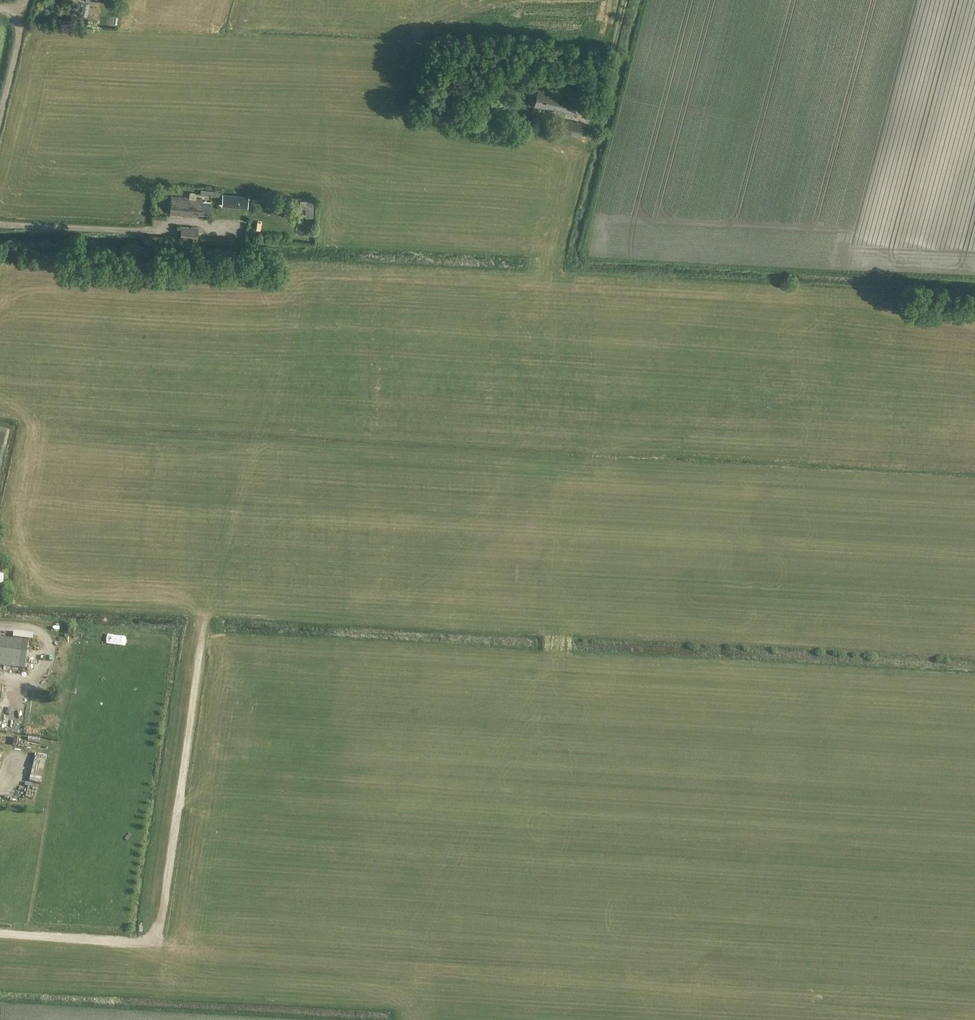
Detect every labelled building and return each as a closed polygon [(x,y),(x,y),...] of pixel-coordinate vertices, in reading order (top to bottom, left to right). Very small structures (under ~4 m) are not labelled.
[(89,4),(83,3),(81,15),(87,16),(89,4)] [(587,77),(592,61),(584,59),(579,75),(587,77)] [(577,98),(538,89),(534,106),(573,115),(577,98)] [(561,115),(553,114),(551,129),(559,130),(561,115)] [(583,123),(583,121),(567,119),(564,131),(587,135),(589,124),(583,123)] [(272,202),(280,204),(282,197),(273,195),(272,202)] [(203,216),(205,198),(173,196),(172,214),(203,216)] [(183,226),(183,237),(200,238),(200,227),(183,226)] [(0,638),(0,666),(25,668),(28,641),(0,638)] [(11,732),(19,739),(30,726),(21,719),(11,732)] [(44,730),(46,721),(36,720),(35,728),(44,730)] [(27,762),(37,763),(38,753),(28,752),(27,762)]
